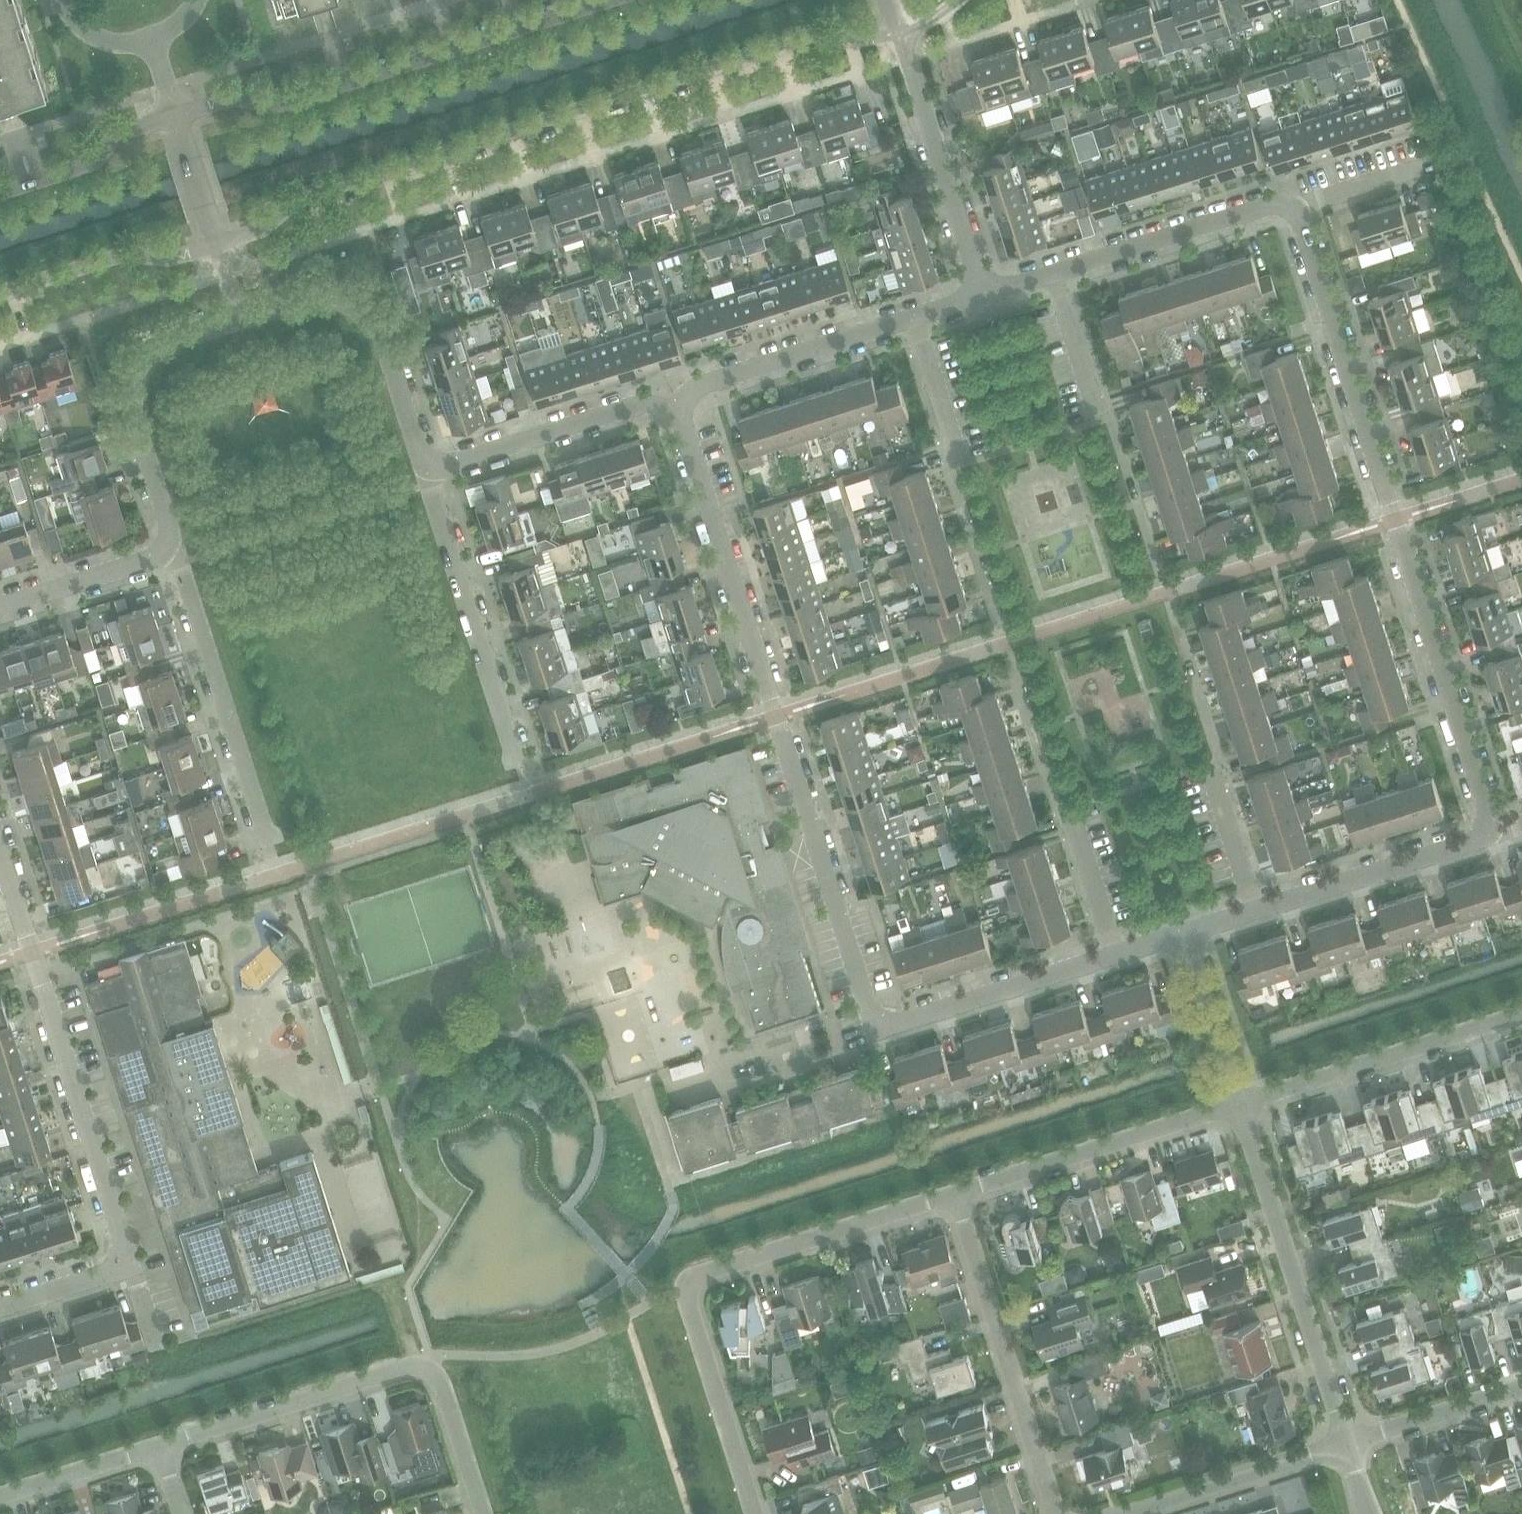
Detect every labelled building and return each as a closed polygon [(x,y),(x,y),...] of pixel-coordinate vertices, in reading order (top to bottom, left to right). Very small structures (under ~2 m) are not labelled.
[(48,90),(19,0),(0,0),(0,105),(48,90)] [(276,11),(312,0),(273,0),(276,11)] [(1197,0),(1172,0),(1178,19),(1167,22),(1176,49),(1209,39),(1197,0)] [(1209,39),(1242,28),(1234,1),(1223,5),(1222,0),(1197,0),(1209,39)] [(1234,1),(1242,28),(1254,24),(1250,12),(1272,6),(1270,0),(1238,0),(1234,1)] [(1272,6),(1286,1),(1290,13),(1309,7),(1306,0),(1270,0),(1272,6)] [(1150,5),(1128,12),(1139,48),(1140,47),(1143,59),(1176,49),(1167,22),(1157,26),(1150,5)] [(1112,40),(1101,43),(1109,70),(1121,66),(1117,55),(1139,48),(1128,12),(1105,19),(1112,40)] [(1084,26),(1061,33),(1073,69),(1094,62),(1098,74),(1109,70),(1101,43),(1090,47),(1084,26)] [(1045,61),(1035,64),(1043,91),(1055,87),(1076,80),(1073,69),(1061,33),(1039,40),(1045,61)] [(1380,47),(1377,39),(1368,42),(1370,50),(1380,47)] [(1370,50),(1368,42),(1358,45),(1361,53),(1370,50)] [(1017,47),(995,54),(1010,102),(1043,91),(1035,64),(1024,68),(1017,47)] [(1348,48),(1336,52),(1327,55),(1332,69),(1352,63),(1348,48)] [(1010,102),(995,54),(973,61),(979,82),(956,89),(964,113),(976,109),(977,112),(1010,102)] [(1332,69),(1327,55),(1312,60),(1318,79),(1333,74),(1332,69)] [(1387,59),(1372,64),(1378,81),(1393,75),(1387,59)] [(1306,61),(1295,65),(1286,68),(1288,76),(1309,69),(1306,61)] [(1288,76),(1286,68),(1276,71),(1279,79),(1288,76)] [(1244,81),(1246,89),(1247,92),(1269,85),(1265,74),(1244,81)] [(1381,83),(1385,95),(1396,131),(1418,124),(1403,77),(1381,83)] [(1241,91),(1238,83),(1217,90),(1219,98),(1241,91)] [(1219,98),(1217,90),(1207,93),(1210,101),(1219,98)] [(1385,95),(1364,101),(1376,137),(1396,131),(1385,95)] [(857,98),(834,105),(846,141),(867,134),(871,146),(883,142),(874,115),(864,119),(857,98)] [(1364,101),(1344,108),(1355,144),(1376,137),(1364,101)] [(1179,119),(1174,103),(1157,109),(1162,124),(1179,119)] [(846,141),(834,105),(812,112),(818,133),(808,136),(816,163),(849,153),(846,141)] [(1102,106),(1086,112),(1090,123),(1106,118),(1102,106)] [(1344,108),(1323,114),(1334,150),(1355,144),(1344,108)] [(1154,110),(1144,113),(1134,116),(1137,124),(1157,118),(1154,110)] [(1323,114),(1302,121),(1314,157),(1334,150),(1323,114)] [(791,119),(768,126),(779,162),(801,155),(805,167),(816,163),(808,136),(797,140),(791,119)] [(1118,121),(1113,123),(1118,137),(1127,134),(1122,120),(1118,121)] [(1302,121),(1282,128),(1293,163),(1314,157),(1302,121)] [(784,175),(779,162),(768,126),(746,133),(752,154),(741,157),(750,184),(783,174),(783,176),(784,175)] [(1252,127),(1231,134),(1242,169),(1263,163),(1252,127)] [(1293,163),(1282,128),(1261,134),(1272,170),(1293,163)] [(1095,137),(1093,129),(1083,132),(1086,140),(1095,137)] [(1231,134),(1210,140),(1222,176),(1242,169),(1231,134)] [(724,140),(702,147),(713,183),(735,176),(739,188),(750,184),(741,157),(731,161),(724,140)] [(1210,140),(1189,147),(1201,183),(1222,176),(1210,140)] [(713,183),(702,147),(679,154),(686,175),(675,178),(684,205),(717,195),(713,183)] [(984,169),(991,190),(1026,179),(1020,157),(1019,158),(1016,147),(993,154),(996,165),(984,169)] [(1189,147),(1169,153),(1180,189),(1201,183),(1189,147)] [(1169,153),(1148,160),(1160,196),(1180,189),(1169,153)] [(1148,160),(1128,166),(1139,202),(1160,196),(1148,160)] [(658,161),(635,168),(650,216),(684,205),(675,178),(665,182),(658,161)] [(1128,166),(1107,173),(1118,209),(1139,202),(1128,166)] [(650,216),(635,168),(613,175),(620,196),(609,199),(617,226),(650,216)] [(1118,209),(1107,173),(1086,180),(1097,215),(1118,209)] [(991,190),(997,211),(1033,199),(1026,179),(991,190)] [(592,182),(569,189),(580,225),(602,218),(606,230),(617,226),(609,199),(598,203),(592,182)] [(860,184),(841,189),(845,201),(864,195),(860,184)] [(874,204),(880,225),(916,214),(910,192),(897,197),(894,186),(871,193),(874,204)] [(580,225),(569,189),(547,196),(553,217),(542,220),(551,247),(584,236),(580,225)] [(1417,196),(1421,209),(1436,204),(1432,191),(1417,196)] [(997,211),(1004,232),(1040,220),(1033,199),(997,211)] [(1401,201),(1380,208),(1391,244),(1412,237),(1412,236),(1423,233),(1416,210),(1405,213),(1401,201)] [(525,203),(503,210),(514,246),(536,239),(539,251),(551,247),(542,220),(532,224),(525,203)] [(1090,213),(1087,205),(1076,208),(1079,216),(1090,213)] [(1391,244),(1380,208),(1358,214),(1362,227),(1351,230),(1359,253),(1369,250),(1370,250),(1391,244)] [(514,246),(503,210),(480,217),(487,238),(476,241),(485,268),(518,258),(514,246)] [(923,234),(916,214),(880,225),(887,246),(923,234)] [(1040,220),(1004,232),(1010,253),(1046,241),(1040,220)] [(781,221),(770,225),(760,228),(763,236),(783,229),(781,221)] [(459,224),(436,231),(448,267),(462,262),(466,274),(485,268),(476,241),(465,245),(459,224)] [(763,236),(760,228),(751,231),(753,239),(763,236)] [(448,267),(436,231),(414,238),(420,259),(410,262),(418,289),(451,279),(448,267)] [(930,255),(923,234),(887,246),(894,266),(930,255)] [(731,246),(729,238),(719,241),(722,249),(731,246)] [(723,253),(722,249),(719,241),(704,246),(708,258),(723,253)] [(851,247),(843,250),(846,259),(853,257),(851,247)] [(690,259),(688,251),(678,254),(681,262),(690,259)] [(681,262),(678,254),(657,261),(659,269),(681,262)] [(1252,254),(1229,261),(1241,297),(1254,293),(1258,306),(1279,299),(1271,274),(1260,278),(1252,254)] [(936,276),(930,255),(894,266),(900,288),(936,276)] [(853,257),(846,259),(850,273),(858,270),(853,257)] [(850,294),(839,258),(818,264),(829,300),(850,294)] [(1229,261),(1208,268),(1223,317),(1232,314),(1228,301),(1241,297),(1229,261)] [(651,263),(630,269),(634,281),(655,275),(651,263)] [(829,300),(818,264),(797,271),(808,307),(829,300)] [(1208,268),(1186,275),(1197,311),(1210,307),(1214,319),(1223,317),(1208,268)] [(808,307),(797,271),(776,278),(788,313),(808,307)] [(621,281),(619,273),(609,276),(611,284),(621,281)] [(1369,300),(1376,321),(1412,309),(1406,289),(1417,286),(1413,274),(1378,285),(1381,296),(1369,300)] [(1186,275),(1164,282),(1180,330),(1188,328),(1184,315),(1197,311),(1186,275)] [(863,276),(852,280),(855,288),(866,284),(863,276)] [(788,313),(776,278),(756,284),(767,320),(788,313)] [(1164,282),(1142,289),(1154,325),(1167,321),(1171,333),(1180,330),(1164,282)] [(767,320),(756,284),(735,291),(746,327),(767,320)] [(580,294),(578,286),(568,289),(570,297),(580,294)] [(570,297),(568,289),(558,292),(561,300),(570,297)] [(1142,289),(1121,296),(1140,357),(1141,356),(1137,344),(1145,341),(1141,329),(1154,325),(1142,289)] [(746,327),(735,291),(714,297),(726,333),(746,327)] [(1140,357),(1121,296),(1119,296),(1123,309),(1102,315),(1113,351),(1128,347),(1132,359),(1140,357)] [(546,308),(542,297),(527,302),(529,310),(538,307),(539,310),(546,308)] [(726,333),(714,297),(694,304),(705,340),(726,333)] [(527,302),(517,305),(507,308),(510,316),(529,310),(527,302)] [(705,340),(694,304),(672,310),(684,346),(705,340)] [(681,357),(665,306),(644,313),(648,328),(660,364),(681,357)] [(1395,338),(1398,349),(1422,341),(1419,331),(1412,309),(1376,321),(1382,342),(1395,338)] [(425,346),(432,367),(468,356),(461,335),(458,324),(435,331),(438,342),(425,346)] [(660,364),(648,328),(628,335),(639,371),(660,364)] [(639,371),(628,335),(607,341),(619,377),(639,371)] [(1213,357),(1228,348),(1221,336),(1206,345),(1213,357)] [(1389,363),(1396,385),(1443,370),(1433,337),(1422,341),(1398,349),(1402,359),(1389,363)] [(619,377),(607,341),(587,348),(598,384),(619,377)] [(562,342),(541,348),(557,397),(577,390),(566,354),(562,342)] [(557,397),(541,348),(520,355),(535,403),(557,397)] [(598,384),(587,348),(566,354),(577,390),(598,384)] [(1265,373),(1269,385),(1305,374),(1298,351),(1274,359),(1270,348),(1246,355),(1253,377),(1265,373)] [(44,368),(33,372),(42,398),(78,387),(65,349),(49,354),(50,359),(42,361),(44,368)] [(516,363),(513,354),(505,356),(508,366),(516,363)] [(475,376),(468,356),(432,367),(439,388),(475,376)] [(0,382),(0,392),(6,410),(10,425),(23,421),(18,406),(42,398),(33,372),(30,360),(13,366),(14,370),(6,373),(8,380),(0,382)] [(523,384),(516,363),(508,366),(512,375),(515,386),(523,384)] [(1415,402),(1419,412),(1442,405),(1439,395),(1450,391),(1443,370),(1396,385),(1403,406),(1415,402)] [(1261,402),(1264,411),(1312,396),(1305,374),(1269,385),(1273,398),(1261,402)] [(872,375),(850,382),(861,418),(874,414),(878,426),(886,424),(890,436),(891,436),(872,375)] [(873,375),(872,375),(891,436),(899,433),(895,421),(910,416),(898,380),(877,387),(873,375)] [(481,397),(475,376),(439,388),(445,409),(481,397)] [(1130,405),(1137,427),(1173,416),(1169,403),(1182,399),(1175,378),(1150,386),(1154,397),(1130,405)] [(850,382),(828,389),(843,437),(852,434),(848,422),(861,418),(850,382)] [(530,405),(523,384),(515,386),(511,388),(518,409),(530,405)] [(828,389),(806,396),(818,431),(831,427),(835,440),(843,437),(828,389)] [(269,390),(256,393),(260,406),(272,403),(269,390)] [(806,396),(785,403),(800,451),(809,448),(805,436),(818,431),(806,396)] [(1279,416),(1283,429),(1319,418),(1312,396),(1264,411),(1266,420),(1279,416)] [(488,418),(481,397),(445,409),(452,430),(488,418)] [(785,403),(763,409),(774,445),(787,441),(791,454),(800,451),(785,403)] [(1410,427),(1417,448),(1452,437),(1446,415),(1445,415),(1442,405),(1419,412),(1422,423),(1410,427)] [(774,445),(763,409),(740,417),(748,440),(736,444),(744,469),(765,462),(761,449),(774,445)] [(1137,427),(1144,449),(1193,434),(1190,425),(1177,429),(1173,416),(1137,427)] [(1274,446),(1277,455),(1326,439),(1319,418),(1283,429),(1287,442),(1274,446)] [(1144,449),(1151,471),(1187,459),(1183,446),(1196,442),(1193,434),(1144,449)] [(1452,437),(1417,448),(1423,469),(1436,465),(1439,476),(1462,469),(1459,458),(1452,437)] [(639,439),(617,445),(629,481),(661,471),(658,462),(647,466),(639,439)] [(1293,460),(1297,472),(1333,461),(1326,439),(1277,455),(1280,463),(1293,460)] [(53,493),(68,488),(91,480),(88,470),(106,464),(99,442),(66,452),(73,474),(49,481),(53,493)] [(617,445),(597,452),(608,488),(629,481),(617,445)] [(597,452),(576,458),(587,494),(608,488),(597,452)] [(587,494),(576,458),(555,465),(559,478),(548,481),(555,504),(566,501),(587,494)] [(1151,471),(1158,492),(1207,477),(1204,468),(1191,472),(1187,459),(1151,471)] [(1278,501),(1279,502),(1339,483),(1333,461),(1297,472),(1301,485),(1288,489),(1291,497),(1278,501)] [(20,473),(18,465),(8,468),(10,476),(20,473)] [(893,490),(898,503),(933,492),(926,469),(902,477),(899,465),(874,473),(881,494),(893,490)] [(475,502),(482,524),(518,512),(506,474),(482,482),(488,498),(475,502)] [(1158,492),(1165,514),(1201,503),(1197,490),(1209,486),(1207,477),(1158,492)] [(80,497),(87,517),(120,507),(113,485),(95,491),(91,480),(68,488),(72,499),(80,497)] [(1339,483),(1279,502),(1281,511),(1294,507),(1298,521),(1334,509),(1327,488),(1340,484),(1339,483)] [(889,520),(892,529),(940,514),(933,492),(898,503),(902,516),(889,520)] [(754,510),(761,531),(797,520),(797,521),(809,517),(802,495),(754,510)] [(845,505),(842,495),(826,500),(829,510),(845,505)] [(1165,514),(1172,536),(1233,517),(1233,515),(1220,519),(1218,512),(1205,516),(1201,503),(1165,514)] [(848,514),(845,505),(829,510),(835,531),(852,526),(848,514)] [(120,507),(87,517),(94,539),(127,528),(120,507)] [(518,512),(482,524),(489,545),(501,541),(504,552),(537,541),(527,509),(518,512)] [(1444,536),(1451,558),(1487,547),(1480,527),(1498,521),(1494,509),(1454,522),(1457,532),(1444,536)] [(634,533),(641,554),(677,543),(670,521),(657,525),(654,514),(631,522),(635,532),(634,533)] [(907,534),(911,547),(947,536),(940,514),(892,529),(895,538),(907,534)] [(1233,517),(1172,536),(1172,537),(1185,533),(1192,554),(1228,543),(1223,529),(1236,525),(1233,517)] [(12,559),(2,526),(0,519),(0,563),(12,559)] [(24,519),(2,526),(12,559),(34,552),(24,519)] [(761,531),(768,552),(804,540),(797,521),(797,520),(761,531)] [(609,529),(608,523),(607,521),(597,524),(599,532),(609,529)] [(44,529),(52,552),(63,548),(56,525),(44,529)] [(903,564),(906,573),(954,557),(947,536),(911,547),(915,560),(903,564)] [(858,546),(855,537),(842,541),(845,550),(858,546)] [(768,552),(774,572),(810,561),(804,540),(768,552)] [(648,575),(652,586),(674,578),(671,568),(683,564),(677,543),(641,554),(648,575)] [(1505,562),(1499,543),(1487,547),(1451,558),(1458,579),(1471,575),(1474,586),(1512,573),(1508,561),(1505,562)] [(861,556),(858,546),(845,550),(848,560),(861,556)] [(498,576),(505,597),(541,585),(534,565),(545,561),(541,550),(507,561),(510,572),(498,576)] [(1305,585),(1307,593),(1368,574),(1368,573),(1355,577),(1349,555),(1313,566),(1317,581),(1305,585)] [(921,578),(925,590),(961,579),(954,557),(906,573),(908,582),(921,578)] [(774,572),(781,593),(817,582),(810,561),(774,572)] [(1465,600),(1471,622),(1507,610),(1502,594),(1517,589),(1512,573),(1474,586),(1477,596),(1465,600)] [(1335,594),(1339,607),(1375,596),(1368,574),(1307,593),(1308,594),(1320,590),(1323,598),(1335,594)] [(871,587),(868,577),(860,580),(863,590),(871,587)] [(655,597),(661,617),(697,606),(690,585),(678,589),(674,578),(652,586),(640,589),(644,601),(655,597)] [(907,619),(907,620),(968,601),(961,579),(925,590),(929,603),(917,607),(919,615),(907,619)] [(781,593),(787,614),(823,602),(817,582),(781,593)] [(528,625),(560,614),(562,614),(558,602),(547,606),(541,585),(505,597),(512,618),(524,614),(528,625)] [(874,597),(871,587),(863,590),(866,599),(874,597)] [(1200,626),(1201,627),(1262,607),(1259,599),(1247,603),(1242,589),(1206,600),(1213,622),(1200,626)] [(1331,624),(1334,633),(1382,617),(1375,596),(1339,607),(1343,620),(1331,624)] [(906,636),(897,599),(884,602),(893,639),(906,636)] [(968,601),(907,620),(910,629),(922,625),(927,639),(962,627),(956,606),(968,602),(968,601)] [(787,614),(794,634),(830,623),(823,602),(787,614)] [(118,616),(125,638),(158,628),(151,606),(118,616)] [(661,653),(672,649),(694,642),(691,632),(704,628),(697,606),(661,617),(650,621),(661,653)] [(1201,627),(1208,649),(1244,637),(1239,624),(1252,620),(1250,613),(1262,609),(1262,607),(1201,627)] [(1507,610),(1471,622),(1478,643),(1491,639),(1494,649),(1517,642),(1513,632),(1521,629),(1521,626),(1516,607),(1507,610)] [(525,661),(571,646),(560,614),(528,625),(531,635),(518,639),(525,661)] [(1349,637),(1353,650),(1389,639),(1382,617),(1334,633),(1337,641),(1349,637)] [(1139,622),(1144,636),(1154,633),(1150,618),(1139,622)] [(88,623),(95,642),(104,639),(98,619),(88,623)] [(884,628),(881,619),(873,621),(868,623),(872,633),(876,631),(884,628)] [(794,634),(800,655),(836,644),(830,623),(794,634)] [(76,628),(82,647),(83,651),(94,648),(87,625),(76,628)] [(123,661),(127,673),(150,665),(147,655),(165,649),(158,628),(125,638),(132,658),(123,661)] [(887,638),(884,628),(876,631),(879,640),(887,638)] [(65,631),(43,638),(53,670),(56,680),(77,673),(78,675),(90,671),(83,651),(82,647),(71,650),(65,631)] [(649,636),(636,639),(639,657),(652,654),(649,636)] [(1208,649),(1215,670),(1263,655),(1260,646),(1248,650),(1244,637),(1208,649)] [(43,638),(22,644),(33,677),(53,670),(43,638)] [(1345,667),(1348,676),(1396,661),(1389,639),(1353,650),(1357,663),(1345,667)] [(1491,685),(1521,676),(1521,656),(1521,654),(1521,641),(1517,642),(1494,649),(1497,660),(1485,664),(1491,685)] [(672,649),(682,681),(717,670),(710,649),(698,652),(694,642),(672,649)] [(22,644),(2,651),(13,683),(33,677),(22,644)] [(836,644),(800,655),(807,676),(843,665),(836,644)] [(545,678),(548,688),(582,678),(572,646),(571,646),(525,661),(532,682),(545,678)] [(2,651),(0,651),(0,687),(13,683),(2,651)] [(1215,670),(1222,692),(1257,681),(1253,668),(1266,664),(1263,655),(1215,670)] [(1363,681),(1367,694),(1403,683),(1396,661),(1348,676),(1350,685),(1363,681)] [(139,682),(146,702),(178,692),(172,670),(153,676),(150,665),(127,673),(131,684),(139,682)] [(717,670),(682,681),(688,702),(677,705),(681,717),(715,706),(711,695),(724,691),(717,670)] [(539,703),(545,724),(592,709),(586,690),(605,684),(601,671),(582,678),(548,688),(551,699),(539,703)] [(933,702),(936,711),(997,692),(996,690),(984,694),(977,673),(941,684),(945,698),(933,702)] [(1491,685),(1498,707),(1511,703),(1514,713),(1521,711),(1521,676),(1491,685)] [(1222,692),(1228,714),(1277,698),(1274,690),(1261,694),(1257,681),(1222,692)] [(1403,683),(1367,694),(1371,707),(1358,711),(1365,732),(1390,724),(1386,713),(1410,705),(1403,683)] [(137,705),(147,737),(170,730),(167,719),(185,713),(178,692),(146,702),(137,705)] [(964,712),(968,725),(1004,713),(997,692),(936,711),(936,712),(949,708),(951,716),(964,712)] [(1228,714),(1235,736),(1271,724),(1267,711),(1280,707),(1277,698),(1228,714)] [(75,704),(65,707),(68,716),(78,712),(75,704)] [(68,716),(65,707),(55,710),(58,719),(68,716)] [(912,717),(909,707),(897,711),(900,721),(904,720),(912,717)] [(592,709),(545,724),(552,746),(565,742),(568,752),(602,741),(592,709)] [(822,722),(828,743),(864,732),(858,711),(822,722)] [(959,742),(962,750),(1010,735),(1004,713),(968,725),(972,738),(959,742)] [(28,728),(24,716),(1,724),(5,736),(28,728)] [(24,716),(28,728),(38,725),(35,717),(25,720),(24,716)] [(915,727),(912,717),(904,720),(907,729),(915,727)] [(1271,724),(1235,736),(1242,758),(1266,751),(1270,762),(1295,754),(1288,733),(1275,737),(1271,724)] [(20,773),(52,763),(63,760),(52,726),(29,734),(33,746),(13,752),(20,773)] [(159,746),(166,766),(199,756),(192,734),(174,740),(170,730),(147,737),(151,748),(159,746)] [(828,743),(835,764),(871,753),(864,732),(828,743)] [(977,755),(981,768),(1017,757),(1010,735),(962,750),(965,759),(977,755)] [(95,738),(98,748),(107,746),(104,736),(95,738)] [(939,736),(924,737),(925,752),(940,751),(939,736)] [(1513,739),(1521,768),(1521,736),(1513,739)] [(1356,740),(1343,745),(1348,760),(1361,755),(1356,740)] [(107,746),(98,748),(101,758),(110,755),(107,746)] [(743,752),(679,773),(681,779),(650,788),(648,782),(580,804),(588,829),(582,831),(591,861),(594,861),(598,873),(595,874),(605,903),(650,888),(651,886),(712,917),(713,916),(724,922),(724,924),(723,926),(723,943),(724,959),(726,970),(730,980),(734,990),(742,987),(756,1031),(822,1010),(802,948),(805,947),(773,847),(768,849),(758,818),(764,817),(743,752)] [(835,764),(841,785),(877,773),(871,753),(835,764)] [(164,789),(168,801),(191,794),(187,783),(205,777),(199,756),(166,766),(172,787),(164,789)] [(973,785),(976,794),(1024,779),(1017,757),(981,768),(986,781),(973,785)] [(928,768),(925,758),(917,761),(920,770),(928,768)] [(1248,777),(1256,800),(1291,788),(1287,775),(1300,771),(1297,762),(1248,777)] [(20,773),(26,794),(59,783),(52,763),(20,773)] [(127,770),(135,789),(144,786),(136,767),(127,770)] [(1415,768),(1406,771),(1422,820),(1444,812),(1433,777),(1419,781),(1415,768)] [(150,774),(153,786),(170,781),(167,770),(150,774)] [(1401,787),(1388,791),(1400,827),(1422,820),(1406,771),(1397,774),(1401,787)] [(841,785),(848,805),(884,794),(877,773),(841,785)] [(114,778),(117,788),(126,785),(123,775),(114,778)] [(991,799),(995,812),(1031,800),(1024,779),(976,794),(979,803),(991,799)] [(1372,782),(1363,785),(1378,833),(1400,827),(1388,791),(1376,795),(1372,782)] [(26,794),(33,814),(65,804),(59,783),(26,794)] [(126,785),(117,788),(121,797),(129,795),(126,785)] [(1378,833),(1363,785),(1354,788),(1358,800),(1344,805),(1356,841),(1378,833)] [(1256,800),(1263,821),(1311,806),(1308,797),(1296,801),(1291,788),(1256,800)] [(938,799),(935,790),(927,792),(930,802),(938,799)] [(180,810),(186,830),(219,820),(212,798),(194,804),(191,794),(168,801),(171,812),(180,810)] [(890,815),(884,794),(848,805),(855,826),(890,815)] [(39,835),(72,825),(83,821),(77,800),(65,804),(33,814),(39,835)] [(1031,800),(995,812),(999,825),(987,829),(993,850),(1018,842),(1014,831),(1038,823),(1031,800)] [(1263,821),(1269,843),(1305,832),(1301,819),(1314,815),(1311,806),(1263,821)] [(904,810),(890,815),(855,826),(861,847),(897,835),(911,831),(904,810)] [(121,821),(125,831),(133,828),(130,818),(121,821)] [(219,820),(186,830),(174,834),(180,855),(178,856),(184,874),(213,864),(207,847),(226,841),(219,820)] [(951,841),(945,821),(937,823),(943,843),(951,841)] [(39,835),(46,856),(79,845),(72,825),(39,835)] [(133,828),(125,831),(131,851),(139,848),(133,828)] [(1305,832),(1269,843),(1277,866),(1325,850),(1322,841),(1309,845),(1305,832)] [(904,856),(897,835),(861,847),(868,867),(904,856)] [(954,850),(951,841),(943,843),(946,853),(954,850)] [(1011,863),(1015,876),(1051,864),(1044,841),(996,857),(999,867),(1011,863)] [(52,876),(85,866),(96,862),(90,842),(79,845),(46,856),(52,876)] [(904,856),(868,867),(874,888),(910,877),(904,856)] [(1007,892),(1010,901),(1058,886),(1051,864),(1015,876),(1019,888),(1007,892)] [(85,866),(52,876),(59,898),(92,887),(85,866)] [(1495,868),(1471,875),(1483,911),(1497,907),(1500,916),(1521,909),(1513,885),(1502,888),(1495,868)] [(139,877),(142,887),(151,884),(147,874),(139,877)] [(1454,903),(1443,907),(1451,931),(1472,925),(1469,915),(1483,911),(1471,875),(1448,883),(1454,903)] [(1513,885),(1521,909),(1521,882),(1513,885)] [(1025,906),(1029,919),(1065,908),(1058,886),(1010,901),(1013,910),(1025,906)] [(1426,890),(1402,897),(1413,933),(1427,929),(1430,938),(1451,931),(1443,907),(1432,910),(1426,890)] [(1385,925),(1374,929),(1382,953),(1402,947),(1399,937),(1413,933),(1402,897),(1378,905),(1385,925)] [(1065,908),(1029,919),(1033,932),(1021,936),(1024,946),(1072,930),(1065,908)] [(964,911),(955,914),(971,963),(993,955),(982,920),(968,924),(964,911)] [(1356,912),(1333,919),(1344,955),(1358,951),(1361,960),(1382,953),(1374,929),(1363,932),(1356,912)] [(950,929),(937,934),(949,969),(971,963),(955,914),(946,917),(950,929)] [(1315,947),(1304,951),(1312,975),(1333,969),(1330,959),(1344,955),(1333,919),(1309,927),(1315,947)] [(921,925),(912,928),(927,976),(949,969),(937,934),(925,938),(921,925)] [(927,976),(912,928),(903,931),(907,943),(893,948),(905,983),(927,976)] [(1287,934),(1263,941),(1274,977),(1288,973),(1291,982),(1312,975),(1304,951),(1293,954),(1287,934)] [(184,937),(146,949),(119,957),(123,971),(86,983),(95,1012),(97,1011),(109,1051),(108,1051),(152,1191),(157,1189),(164,1211),(159,1212),(190,1310),(203,1306),(204,1309),(252,1294),(251,1289),(255,1288),(259,1301),(350,1272),(312,1151),(280,1161),(281,1164),(258,1171),(214,1033),(210,1018),(205,1020),(197,995),(202,993),(184,937)] [(1274,977),(1263,941),(1239,949),(1246,969),(1235,973),(1242,997),(1263,991),(1260,981),(1274,977)] [(1150,977),(1126,984),(1138,1020),(1152,1016),(1155,1025),(1176,1018),(1168,994),(1157,997),(1150,977)] [(1109,1012),(1098,1016),(1106,1041),(1127,1034),(1124,1025),(1138,1020),(1126,984),(1103,992),(1109,1012)] [(1081,999),(1057,1006),(1068,1042),(1082,1038),(1085,1047),(1106,1041),(1098,1016),(1087,1019),(1081,999)] [(1040,1035),(1029,1038),(1037,1063),(1057,1056),(1055,1047),(1068,1042),(1057,1006),(1033,1014),(1040,1035)] [(14,1035),(8,1016),(0,1018),(0,1040),(14,1035)] [(1011,1021),(988,1028),(999,1064),(1013,1060),(1016,1069),(1037,1063),(1029,1038),(1018,1042),(1011,1021)] [(970,1056),(959,1060),(967,1085),(988,1078),(985,1069),(999,1064),(988,1028),(964,1036),(970,1056)] [(20,1055),(14,1035),(0,1040),(0,1061),(20,1055)] [(942,1043),(918,1050),(929,1086),(943,1082),(946,1091),(967,1085),(959,1060),(948,1063),(942,1043)] [(929,1086),(918,1050),(894,1058),(901,1078),(890,1082),(897,1107),(919,1100),(916,1091),(929,1086)] [(1499,1083),(1507,1109),(1521,1105),(1521,1052),(1503,1058),(1508,1074),(1510,1080),(1499,1083)] [(26,1074),(20,1055),(0,1061),(0,1082),(26,1074)] [(670,1067),(673,1079),(704,1069),(701,1058),(670,1067)] [(1481,1065),(1457,1072),(1472,1121),(1507,1109),(1499,1083),(1487,1087),(1486,1081),(1481,1065)] [(721,1096),(670,1113),(687,1167),(695,1164),(730,1153),(757,1145),(757,1144),(793,1133),(795,1133),(798,1143),(833,1131),(830,1121),(888,1103),(879,1075),(867,1079),(863,1067),(811,1084),(812,1087),(789,1094),(788,1091),(737,1107),(741,1120),(730,1123),(721,1096)] [(1440,1102),(1429,1105),(1437,1132),(1457,1125),(1472,1121),(1457,1072),(1434,1080),(1439,1096),(1440,1102)] [(32,1093),(26,1074),(0,1082),(0,1104),(32,1093)] [(1411,1087),(1387,1095),(1402,1143),(1437,1132),(1429,1105),(1418,1109),(1416,1103),(1411,1087)] [(5,1123),(38,1113),(32,1093),(0,1104),(0,1108),(5,1123)] [(1371,1124),(1359,1128),(1368,1154),(1387,1148),(1402,1143),(1387,1095),(1364,1102),(1369,1118),(1371,1124)] [(1341,1109),(1317,1117),(1333,1165),(1368,1154),(1359,1128),(1348,1131),(1346,1125),(1341,1109)] [(5,1123),(11,1143),(45,1132),(38,1113),(5,1123)] [(1288,1144),(1287,1144),(1297,1176),(1333,1165),(1317,1117),(1294,1124),(1299,1141),(1301,1147),(1290,1150),(1288,1144)] [(45,1132),(11,1143),(17,1163),(51,1152),(45,1132)] [(1432,1143),(1421,1145),(1424,1162),(1435,1159),(1432,1143)] [(1213,1150),(1197,1155),(1176,1162),(1185,1190),(1223,1178),(1213,1150)] [(41,1162),(31,1165),(34,1173),(44,1170),(41,1162)] [(34,1173),(31,1165),(21,1168),(24,1177),(34,1173)] [(1160,1199),(1155,1183),(1151,1170),(1122,1179),(1134,1215),(1151,1210),(1156,1228),(1182,1219),(1174,1194),(1160,1199)] [(34,1190),(37,1200),(54,1194),(51,1185),(34,1190)] [(1089,1189),(1090,1192),(1074,1197),(1070,1196),(1062,1204),(1073,1240),(1102,1231),(1104,1235),(1118,1231),(1104,1185),(1089,1189)] [(1323,1194),(1327,1206),(1344,1201),(1340,1189),(1323,1194)] [(64,1196),(43,1202),(57,1246),(79,1239),(73,1222),(75,1221),(72,1210),(70,1211),(64,1196)] [(43,1202),(23,1209),(36,1252),(57,1246),(43,1202)] [(1348,1238),(1352,1250),(1388,1239),(1388,1238),(1384,1239),(1373,1204),(1325,1219),(1332,1243),(1348,1238)] [(2,1215),(5,1225),(16,1259),(36,1252),(23,1209),(2,1215)] [(1032,1217),(1022,1220),(1021,1219),(1020,1218),(1018,1216),(1017,1215),(1015,1214),(1013,1214),(1010,1214),(1009,1215),(1007,1215),(1006,1217),(1005,1218),(1004,1220),(1003,1221),(1003,1223),(1003,1225),(1008,1240),(1000,1243),(1005,1258),(1009,1256),(1010,1262),(1042,1252),(1043,1252),(1040,1240),(1053,1236),(1046,1213),(1032,1218),(1032,1217)] [(1217,1226),(1222,1240),(1246,1232),(1242,1218),(1217,1226)] [(0,1227),(0,1264),(16,1259),(5,1225),(0,1227)] [(943,1284),(958,1279),(959,1279),(956,1270),(956,1269),(945,1235),(929,1240),(930,1244),(906,1251),(909,1260),(907,1261),(909,1266),(911,1265),(916,1282),(940,1275),(943,1284)] [(1388,1239),(1352,1250),(1356,1261),(1339,1266),(1347,1290),(1400,1274),(1388,1239)] [(1206,1284),(1213,1305),(1251,1293),(1247,1279),(1248,1276),(1246,1268),(1243,1266),(1241,1263),(1216,1271),(1210,1256),(1179,1267),(1187,1291),(1206,1284)] [(858,1267),(842,1272),(848,1292),(851,1292),(852,1313),(865,1312),(863,1292),(865,1292),(872,1313),(890,1308),(890,1310),(908,1310),(900,1283),(880,1284),(880,1280),(881,1279),(883,1278),(884,1276),(884,1274),(883,1272),(882,1270),(880,1270),(878,1270),(874,1258),(856,1263),(858,1267)] [(776,1317),(786,1348),(804,1342),(798,1324),(831,1314),(819,1275),(784,1286),(793,1312),(776,1317)] [(1054,1294),(1033,1299),(1036,1312),(1057,1307),(1054,1294)] [(727,1320),(720,1322),(726,1342),(728,1342),(732,1353),(751,1353),(751,1330),(766,1325),(756,1295),(750,1297),(750,1302),(742,1301),(723,1307),(727,1320)] [(1035,1326),(1046,1362),(1048,1362),(1046,1355),(1082,1343),(1078,1330),(1082,1323),(1093,1320),(1085,1295),(1057,1303),(1062,1317),(1035,1326)] [(965,1296),(963,1296),(940,1304),(947,1327),(972,1319),(965,1296)] [(1492,1305),(1502,1337),(1514,1334),(1519,1350),(1521,1349),(1521,1296),(1492,1305)] [(120,1303),(96,1311),(107,1347),(121,1342),(124,1352),(145,1345),(137,1320),(126,1324),(120,1303)] [(1381,1342),(1384,1353),(1421,1341),(1416,1342),(1405,1307),(1384,1314),(1380,1303),(1367,1307),(1371,1318),(1357,1323),(1365,1347),(1381,1342)] [(1502,1337),(1492,1305),(1457,1316),(1472,1365),(1496,1357),(1491,1341),(1502,1337)] [(1226,1332),(1238,1373),(1273,1362),(1259,1320),(1241,1326),(1237,1310),(1208,1319),(1213,1336),(1226,1332)] [(79,1339),(68,1343),(75,1367),(96,1361),(93,1351),(107,1347),(96,1311),(72,1319),(79,1339)] [(50,1325),(27,1333),(38,1369),(52,1364),(55,1374),(75,1367),(68,1343),(57,1346),(50,1325)] [(0,1364),(0,1370),(6,1389),(27,1383),(24,1373),(38,1369),(27,1333),(3,1341),(9,1361),(0,1364)] [(928,1354),(922,1335),(896,1343),(902,1363),(908,1361),(914,1379),(932,1373),(939,1392),(977,1380),(968,1354),(948,1361),(944,1349),(928,1354)] [(1421,1341),(1384,1353),(1388,1364),(1372,1370),(1380,1394),(1432,1377),(1421,1341)] [(778,1392),(773,1394),(798,1386),(787,1349),(773,1354),(773,1382),(774,1381),(778,1392)] [(1054,1387),(1067,1427),(1098,1418),(1085,1378),(1112,1370),(1106,1352),(1066,1365),(1072,1381),(1054,1387)] [(1257,1379),(1228,1388),(1233,1402),(1248,1397),(1255,1420),(1253,1420),(1260,1442),(1294,1432),(1290,1417),(1290,1416),(1284,1396),(1283,1396),(1279,1385),(1260,1390),(1257,1379)] [(388,1435),(399,1469),(416,1463),(411,1446),(431,1440),(419,1402),(392,1410),(399,1431),(388,1435)] [(942,1450),(947,1465),(969,1458),(970,1459),(974,1451),(982,1455),(982,1454),(994,1450),(989,1435),(994,1433),(991,1426),(986,1428),(984,1420),(989,1419),(984,1403),(960,1411),(959,1410),(955,1418),(947,1414),(947,1415),(927,1421),(930,1432),(947,1441),(942,1450)] [(795,1466),(795,1467),(836,1454),(828,1429),(814,1434),(808,1415),(766,1428),(775,1459),(791,1454),(795,1455),(797,1455),(800,1464),(795,1466)] [(1107,1450),(1077,1459),(1083,1476),(1091,1474),(1095,1487),(1131,1476),(1135,1473),(1137,1469),(1137,1465),(1135,1461),(1126,1459),(1122,1446),(1135,1442),(1128,1420),(1100,1429),(1107,1450)] [(351,1464),(356,1480),(387,1470),(379,1445),(362,1451),(352,1423),(322,1432),(334,1470),(351,1464)] [(886,1435),(872,1440),(878,1456),(892,1451),(886,1435)] [(1509,1488),(1521,1484),(1521,1483),(1507,1436),(1495,1440),(1493,1435),(1466,1443),(1478,1479),(1503,1471),(1509,1488)] [(259,1452),(272,1495),(301,1486),(298,1477),(315,1472),(306,1443),(280,1451),(279,1446),(259,1452)] [(1453,1487),(1458,1504),(1471,1500),(1457,1452),(1444,1456),(1442,1451),(1416,1459),(1427,1495),(1453,1487)] [(197,1472),(209,1510),(217,1508),(224,1512),(228,1504),(249,1498),(240,1469),(226,1474),(223,1464),(197,1472)] [(839,1474),(796,1488),(801,1503),(804,1502),(808,1513),(805,1513),(846,1513),(839,1491),(844,1490),(839,1474)] [(950,1491),(956,1510),(987,1500),(992,1513),(1019,1513),(1007,1475),(983,1483),(983,1480),(950,1491)] [(155,1506),(141,1510),(136,1492),(107,1501),(111,1513),(157,1513),(155,1506)] [(938,1513),(956,1513),(952,1502),(936,1507),(938,1513)]
